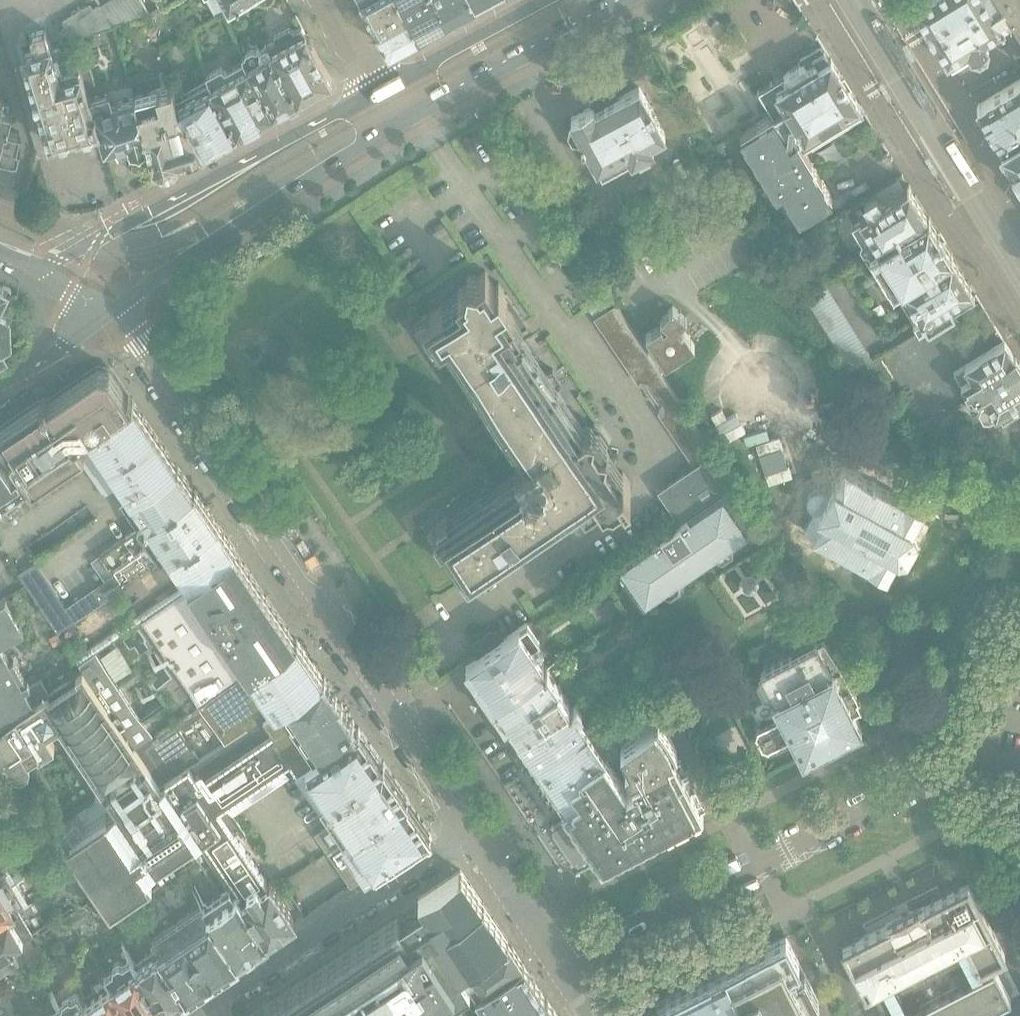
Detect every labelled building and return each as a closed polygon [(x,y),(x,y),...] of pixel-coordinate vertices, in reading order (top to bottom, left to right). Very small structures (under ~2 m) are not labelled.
[(141,0),(108,0),(100,5),(107,17),(112,26),(126,21),(139,17),(150,15),(141,0)] [(161,9),(175,0),(155,0),(161,9)] [(216,15),(222,11),(222,10),(238,0),(207,0),(216,15)] [(399,0),(362,0),(389,50),(418,35),(399,0)] [(438,0),(399,0),(418,35),(448,18),(438,0)] [(476,0),(438,0),(448,18),(477,2),(476,0)] [(912,0),(915,5),(915,4),(926,23),(933,36),(934,36),(945,54),(947,57),(951,64),(970,51),(971,52),(979,54),(986,49),(987,41),(984,36),(1005,23),(1003,21),(1004,20),(1003,19),(1011,14),(1019,29),(1019,0),(913,0),(912,0)] [(332,81),(302,26),(293,30),(288,27),(274,34),(275,40),(266,44),(297,100),(332,81)] [(86,89),(81,73),(76,56),(54,63),(46,36),(44,29),(28,34),(34,52),(23,56),(34,91),(32,92),(37,108),(39,108),(50,143),(77,135),(78,136),(99,130),(89,100),(86,89)] [(266,43),(243,55),(244,60),(273,114),(297,101),(297,100),(266,44),(266,43)] [(860,105),(831,58),(831,57),(829,58),(824,50),(814,56),(811,52),(799,59),(800,63),(782,74),(783,74),(800,103),(788,110),(792,116),(789,118),(802,139),(804,137),(811,147),(863,115),(857,106),(860,105)] [(273,114),(244,60),(225,70),(221,67),(205,76),(211,86),(237,133),(237,134),(273,114)] [(94,86),(89,70),(81,73),(86,89),(94,86)] [(811,147),(804,137),(802,139),(789,118),(792,116),(788,110),(800,103),(783,74),(758,90),(773,113),(740,134),(776,192),(783,188),(786,194),(786,195),(799,216),(832,196),(804,151),(811,147)] [(976,104),(978,109),(979,108),(986,119),(986,120),(993,133),(994,132),(1000,143),(1002,146),(1019,135),(1019,77),(976,104)] [(237,133),(211,86),(177,104),(203,151),(203,152),(237,133)] [(203,151),(177,104),(172,87),(134,99),(149,146),(155,166),(164,170),(173,167),(178,159),(203,151)] [(665,135),(639,87),(618,98),(614,89),(589,102),(591,107),(571,118),(574,124),(569,134),(573,141),(585,143),(598,166),(618,156),(623,165),(655,148),(651,142),(665,135)] [(149,146),(134,99),(116,105),(113,93),(89,100),(99,130),(104,150),(116,146),(117,149),(118,151),(120,152),(121,152),(130,149),(131,152),(132,151),(134,153),(138,153),(143,152),(146,150),(148,146),(149,146)] [(12,111),(0,108),(0,158),(13,161),(14,161),(14,160),(17,161),(17,160),(18,160),(22,146),(17,144),(20,133),(7,129),(12,111)] [(1002,146),(1001,147),(1001,148),(1003,151),(1003,150),(1003,151),(1004,151),(1011,164),(1019,178),(1019,135),(1002,146)] [(738,191),(724,168),(711,175),(712,177),(705,181),(718,204),(738,191)] [(928,216),(910,187),(909,185),(907,186),(905,188),(899,178),(903,176),(902,175),(844,210),(861,238),(860,243),(863,249),(868,249),(870,252),(928,216)] [(951,252),(944,240),(938,230),(937,230),(930,218),(929,216),(928,216),(870,252),(868,253),(863,257),(886,295),(894,290),(951,255),(953,254),(951,252)] [(973,294),(969,287),(971,286),(970,284),(969,284),(951,255),(894,290),(919,330),(975,295),(974,293),(973,294)] [(858,272),(854,264),(843,271),(848,278),(858,272)] [(622,489),(627,487),(626,486),(630,483),(623,471),(618,474),(604,454),(605,453),(606,446),(599,444),(592,435),(594,428),(586,426),(582,428),(556,390),(563,385),(553,369),(545,374),(522,341),(518,343),(513,336),(528,326),(499,283),(495,285),(485,271),(480,274),(471,273),(469,284),(462,289),(464,292),(429,314),(429,315),(425,318),(428,323),(425,325),(434,338),(437,336),(440,341),(443,339),(475,386),(493,412),(521,454),(514,459),(521,469),(434,529),(436,532),(433,535),(441,547),(447,543),(464,573),(468,578),(521,542),(519,538),(523,535),(526,539),(581,502),(586,509),(600,499),(603,503),(607,500),(613,501),(621,496),(622,489)] [(604,329),(623,317),(615,306),(600,316),(599,315),(595,317),(604,329)] [(695,346),(685,330),(681,333),(678,328),(687,319),(673,306),(661,320),(668,327),(664,329),(662,326),(646,336),(666,365),(695,346)] [(1,342),(11,337),(10,312),(0,307),(0,355),(6,351),(1,342)] [(611,340),(630,327),(623,317),(604,329),(611,340)] [(619,351),(637,338),(630,327),(611,340),(619,351)] [(626,362),(645,349),(637,338),(619,351),(626,362)] [(1015,357),(1014,357),(1005,341),(954,372),(971,400),(978,402),(979,401),(980,402),(978,407),(983,417),(990,417),(994,414),(995,416),(1009,408),(1014,417),(1018,417),(1019,415),(1019,364),(1015,357)] [(633,373),(652,360),(645,349),(626,362),(633,373)] [(893,377),(878,355),(865,363),(880,385),(893,377)] [(662,375),(654,363),(652,360),(633,373),(641,384),(647,385),(662,375)] [(133,400),(134,400),(132,397),(129,400),(126,396),(128,395),(126,392),(126,393),(110,369),(97,367),(48,400),(45,396),(40,400),(41,400),(0,428),(0,439),(28,480),(32,486),(77,456),(104,495),(122,483),(130,496),(177,465),(133,400)] [(662,375),(647,385),(650,390),(650,391),(655,399),(656,399),(660,403),(674,394),(662,375)] [(685,409),(674,394),(660,403),(659,410),(666,421),(685,409)] [(674,432),(692,420),(685,409),(666,421),(674,432)] [(681,443),(699,431),(692,420),(674,432),(681,443)] [(689,454),(706,442),(699,431),(681,443),(689,454)] [(0,439),(0,499),(28,480),(0,439)] [(696,465),(714,453),(706,442),(689,454),(696,465)] [(717,491),(731,482),(732,481),(714,453),(696,465),(660,489),(679,517),(717,491)] [(137,529),(194,490),(177,465),(130,496),(119,503),(137,529)] [(914,528),(923,512),(891,495),(844,469),(828,497),(822,494),(818,493),(814,494),(810,496),(807,500),(806,504),(807,508),(809,512),(812,514),(823,521),(814,538),(851,559),(850,570),(860,575),(869,569),(887,579),(895,563),(906,561),(918,539),(914,528)] [(73,622),(153,567),(152,565),(159,561),(160,562),(170,556),(218,524),(195,489),(194,490),(137,529),(100,554),(113,574),(66,606),(36,561),(18,573),(74,657),(90,646),(73,622)] [(622,571),(613,578),(656,640),(739,582),(746,592),(768,576),(758,562),(773,552),(767,544),(748,528),(723,491),(617,564),(622,571)] [(170,556),(187,581),(234,550),(235,549),(218,524),(170,556)] [(82,669),(135,748),(152,736),(198,705),(295,639),(277,613),(234,550),(187,581),(90,646),(74,657),(78,663),(82,669)] [(24,627),(17,616),(24,611),(16,599),(10,603),(6,596),(0,599),(0,641),(24,627)] [(544,664),(537,655),(531,645),(539,640),(527,622),(503,639),(478,656),(466,664),(494,706),(495,705),(546,668),(548,666),(545,663),(544,664)] [(478,656),(503,639),(497,630),(493,633),(491,631),(470,645),(478,656)] [(265,717),(254,700),(263,693),(275,710),(323,678),(296,639),(295,639),(198,705),(152,736),(135,748),(145,763),(160,785),(199,759),(179,730),(204,713),(224,743),(265,717)] [(855,701),(838,666),(822,642),(815,645),(815,644),(759,673),(773,700),(771,702),(780,718),(760,729),(756,737),(761,746),(768,748),(792,736),(803,757),(805,756),(824,746),(825,746),(840,738),(861,727),(849,704),(855,701)] [(0,643),(0,669),(9,684),(3,687),(18,710),(35,699),(10,659),(0,643)] [(49,690),(41,675),(30,682),(28,678),(26,679),(13,658),(10,659),(35,699),(49,690)] [(534,724),(568,701),(551,676),(546,668),(495,705),(504,719),(503,719),(505,721),(508,720),(507,719),(509,719),(520,735),(534,724)] [(5,759),(13,772),(21,774),(27,769),(29,762),(28,759),(37,752),(39,755),(53,745),(45,733),(58,724),(105,790),(145,763),(135,748),(82,669),(49,690),(35,699),(18,710),(1,721),(2,724),(0,726),(0,762),(5,759)] [(0,669),(0,689),(3,687),(9,684),(0,669)] [(632,709),(670,682),(664,675),(626,701),(632,709)] [(233,812),(306,763),(356,731),(351,724),(353,722),(354,721),(353,719),(352,720),(342,706),(343,705),(335,694),(335,695),(325,680),(326,680),(324,678),(323,678),(275,710),(265,717),(224,743),(199,759),(160,785),(145,763),(105,790),(118,807),(75,838),(70,841),(66,844),(112,908),(151,880),(147,874),(200,835),(207,846),(202,849),(228,884),(231,882),(239,892),(236,894),(267,940),(295,921),(270,882),(268,883),(256,865),(264,859),(233,812)] [(0,689),(0,720),(1,721),(18,710),(3,687),(0,689)] [(538,762),(588,727),(592,724),(598,719),(581,692),(568,701),(534,724),(520,735),(538,762)] [(563,818),(551,826),(554,830),(553,832),(555,834),(553,835),(570,860),(572,859),(574,862),(578,865),(590,858),(587,853),(588,852),(588,851),(592,848),(602,862),(603,862),(604,861),(618,853),(619,853),(647,839),(646,838),(661,831),(664,830),(664,829),(672,825),(703,809),(674,754),(669,756),(667,752),(673,750),(654,719),(637,729),(603,751),(604,752),(555,786),(566,803),(565,803),(562,805),(572,819),(568,822),(567,822),(566,823),(563,818)] [(555,786),(604,752),(603,751),(588,727),(538,762),(555,786)] [(320,805),(382,762),(359,728),(356,729),(357,730),(356,731),(306,763),(328,796),(318,802),(320,805)] [(328,851),(407,796),(383,762),(382,762),(320,805),(331,821),(315,831),(328,851)] [(414,844),(428,835),(428,836),(431,834),(429,832),(428,832),(407,801),(408,800),(409,799),(407,796),(328,851),(351,885),(366,875),(376,868),(390,859),(414,844)] [(534,980),(507,939),(483,902),(482,902),(460,870),(431,889),(418,898),(421,903),(424,907),(400,922),(398,918),(248,1015),(438,1015),(455,1005),(450,997),(468,985),(489,1015),(519,1015),(546,999),(534,980)] [(10,882),(12,885),(16,882),(16,883),(24,878),(20,871),(12,877),(9,873),(2,877),(0,875),(0,889),(10,882)] [(16,910),(28,902),(16,883),(16,882),(12,885),(10,882),(0,889),(0,922),(10,916),(17,912),(16,910)] [(913,911),(896,919),(885,925),(885,926),(842,948),(866,994),(873,990),(872,990),(874,989),(875,991),(876,990),(876,988),(882,985),(898,1015),(978,1015),(1011,999),(995,968),(983,974),(980,968),(1005,956),(968,884),(925,906),(924,905),(913,911)] [(236,894),(235,895),(230,888),(204,907),(208,912),(206,914),(238,959),(248,952),(249,952),(256,947),(255,947),(267,940),(236,894)] [(79,923),(99,910),(90,898),(71,911),(79,923)] [(238,959),(206,914),(204,911),(180,928),(212,977),(238,959)] [(31,934),(34,932),(23,917),(22,918),(22,919),(15,923),(10,916),(0,922),(0,955),(23,939),(31,934)] [(212,977),(180,928),(156,946),(188,992),(212,977)] [(796,1013),(819,1001),(786,936),(768,945),(745,956),(746,957),(725,968),(749,1015),(797,1015),(796,1013)] [(30,939),(12,952),(0,960),(0,976),(19,963),(20,965),(27,960),(33,969),(44,962),(30,939)] [(188,992),(156,946),(155,947),(158,951),(137,967),(163,1009),(188,992)] [(137,967),(131,958),(122,963),(118,962),(112,965),(112,970),(106,974),(132,1015),(153,1015),(163,1009),(137,967)] [(725,968),(725,967),(724,968),(724,967),(711,974),(711,975),(689,986),(666,998),(666,999),(656,1004),(662,1015),(749,1015),(725,968)] [(106,974),(91,984),(93,987),(80,996),(92,1015),(132,1015),(106,974)] [(80,996),(77,992),(72,995),(68,994),(61,999),(61,1002),(56,1006),(57,1008),(62,1015),(92,1015),(80,996)] [(546,998),(546,999),(519,1015),(558,1015),(546,998)] [(57,1008),(45,1015),(62,1015),(57,1008)]
